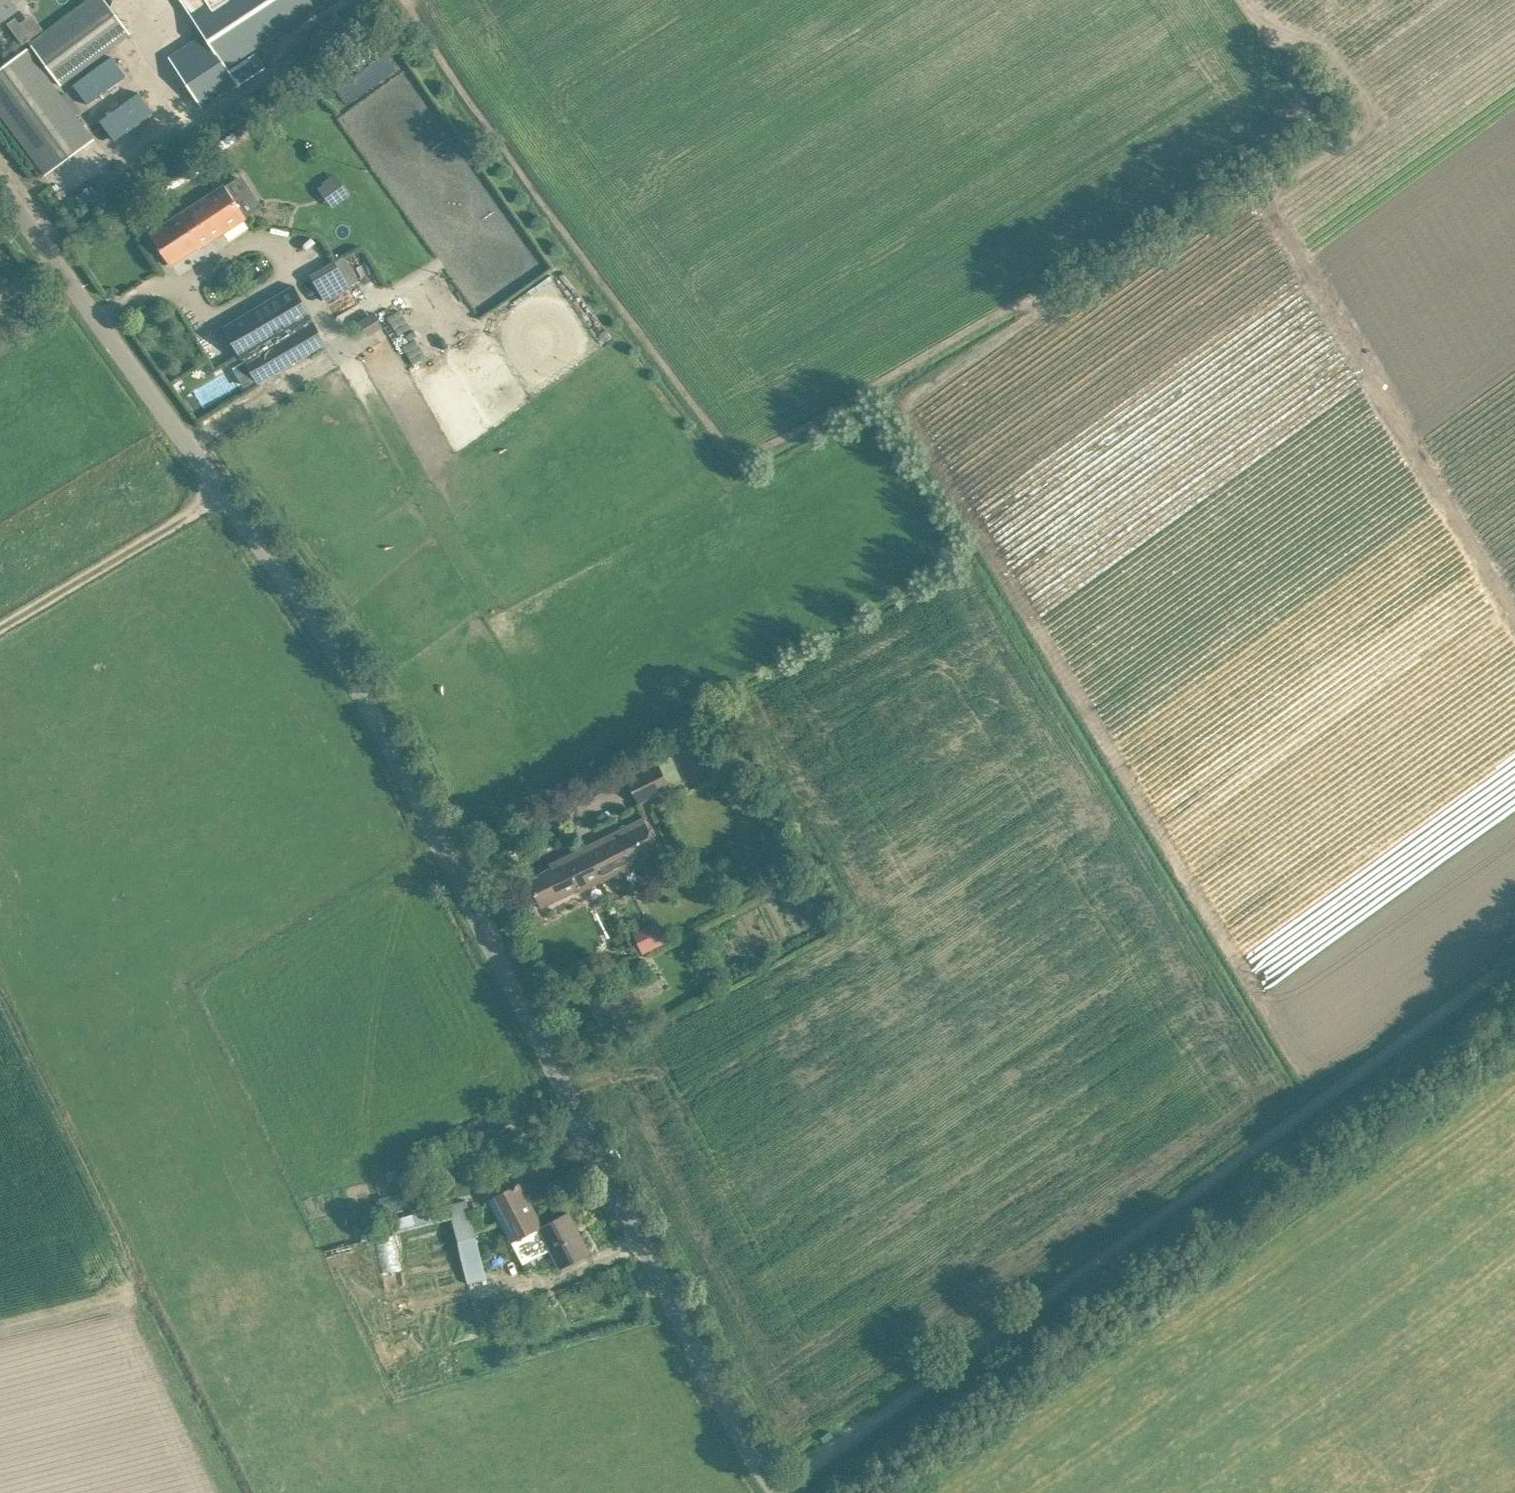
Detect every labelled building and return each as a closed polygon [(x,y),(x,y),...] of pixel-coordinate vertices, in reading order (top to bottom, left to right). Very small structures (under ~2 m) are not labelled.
[(9,14),(16,9),(10,0),(0,0),(0,21),(9,14)] [(31,42),(62,83),(126,36),(99,0),(89,0),(31,42)] [(183,2),(205,36),(226,68),(330,0),(186,0),(183,2)] [(31,37),(20,23),(16,17),(9,22),(24,43),(31,37)] [(127,42),(134,54),(165,37),(159,25),(127,42)] [(205,36),(171,58),(203,108),(237,85),(227,71),(226,68),(205,36)] [(0,69),(0,113),(46,175),(94,139),(27,48),(0,69)] [(255,53),(227,71),(237,85),(264,67),(255,53)] [(112,56),(73,85),(88,105),(126,76),(112,56)] [(138,93),(100,121),(115,141),(153,113),(138,93)] [(233,133),(217,145),(222,152),(238,140),(233,133)] [(333,178),(345,194),(362,181),(350,166),(333,178)] [(160,228),(150,234),(170,265),(200,245),(201,247),(218,236),(246,217),(262,206),(241,174),(225,185),(179,215),(180,215),(160,228)] [(310,275),(326,301),(359,280),(345,256),(310,275)] [(293,285),(241,316),(224,326),(254,378),(324,337),(312,317),(293,285)] [(374,313),(359,322),(368,337),(383,328),(374,313)] [(682,778),(671,756),(626,779),(637,803),(670,787),(668,784),(682,778)] [(528,880),(541,906),(578,888),(579,891),(617,872),(620,877),(638,868),(663,856),(645,819),(570,856),(551,864),(553,868),(528,880)] [(658,921),(633,933),(643,953),(668,941),(658,921)] [(396,1191),(400,1202),(423,1194),(419,1183),(396,1191)] [(550,1249),(559,1267),(590,1251),(589,1250),(587,1251),(574,1226),(576,1225),(570,1212),(542,1226),(520,1183),(490,1198),(523,1263),(550,1249)] [(467,1200),(413,1214),(416,1226),(451,1217),(468,1283),(486,1278),(474,1230),(470,1212),(467,1200)]
